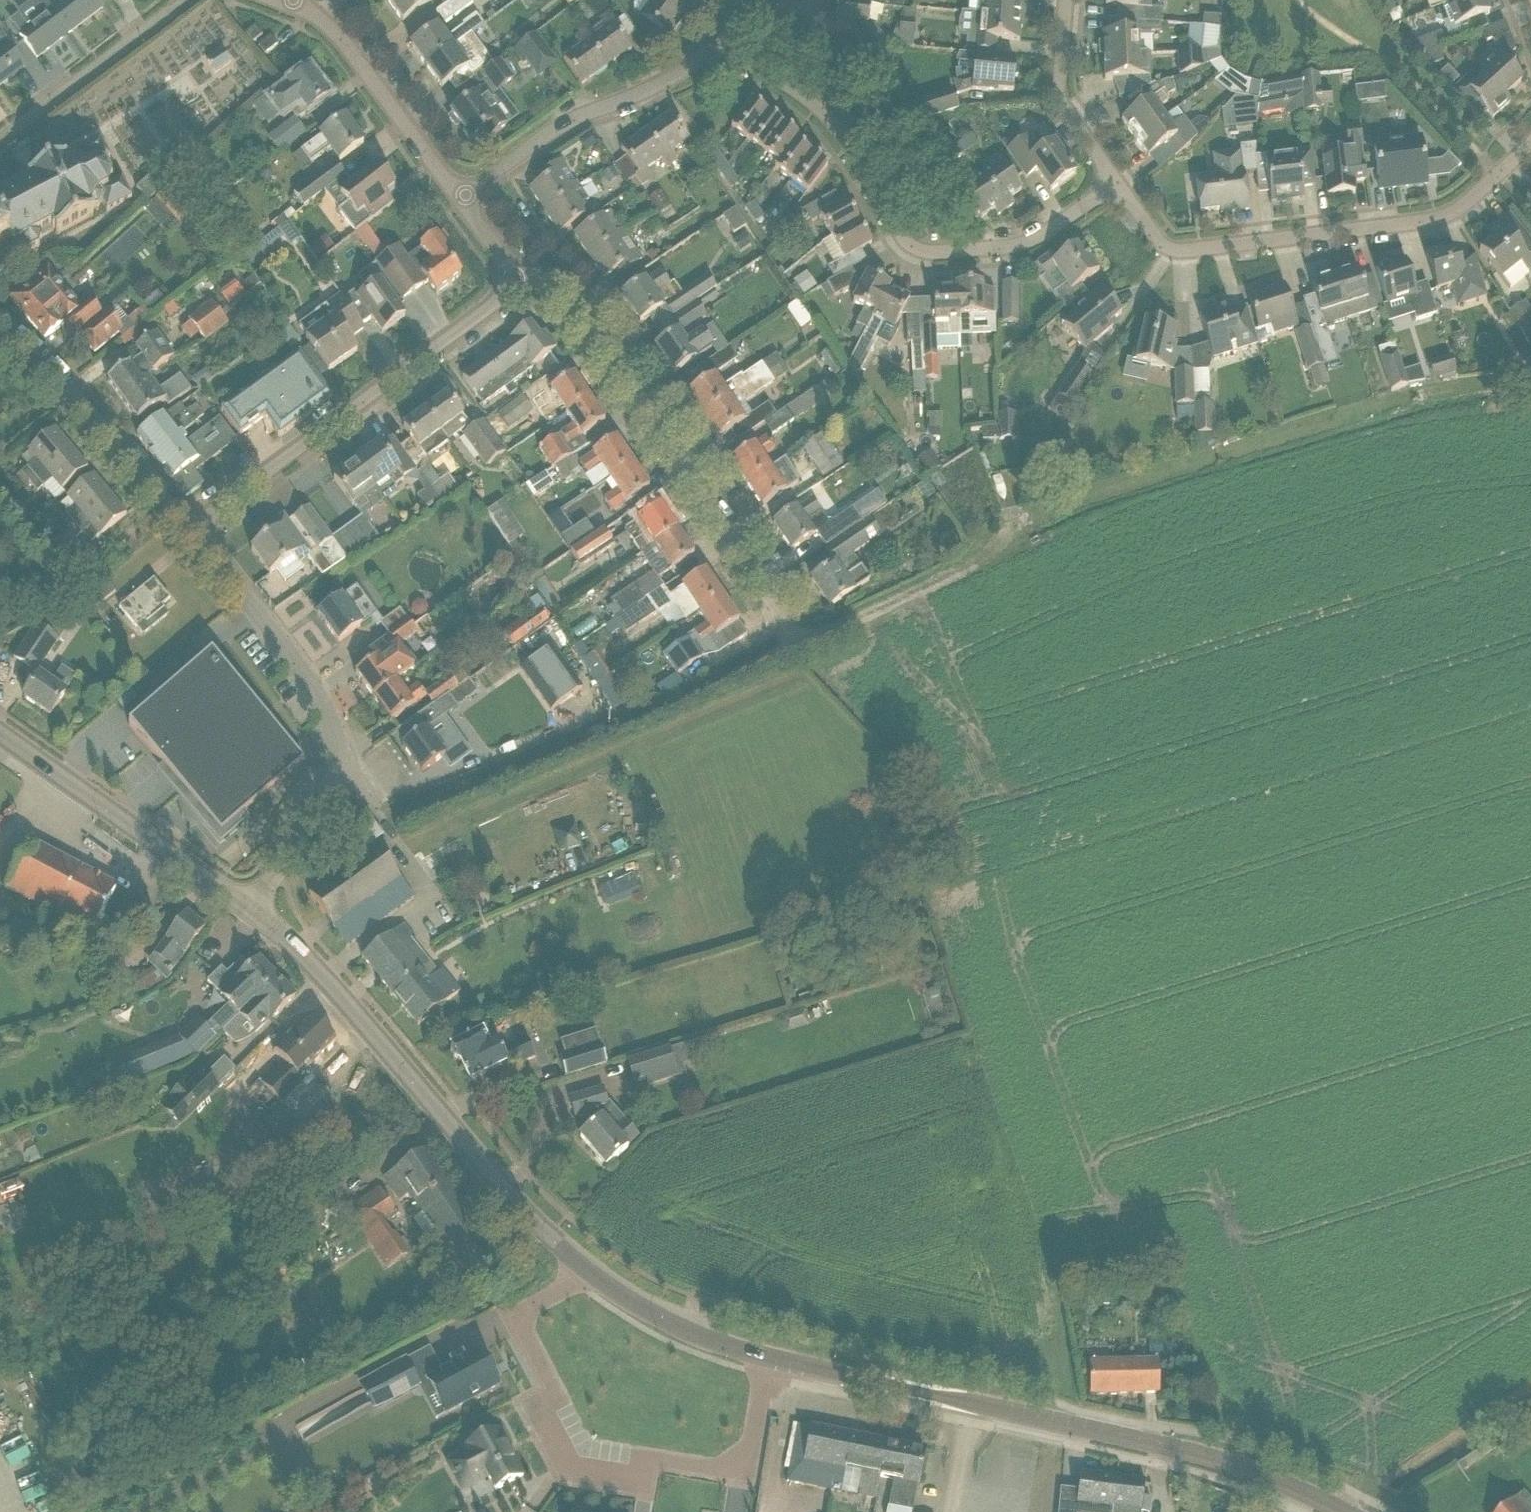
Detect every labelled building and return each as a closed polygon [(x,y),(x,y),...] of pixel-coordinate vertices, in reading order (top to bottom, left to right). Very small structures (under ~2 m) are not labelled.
[(13,27),(19,35),(24,43),(36,58),(69,33),(51,10),(44,0),(40,0),(18,17),(21,21),(13,27)] [(51,10),(69,33),(102,8),(96,0),(65,0),(51,10)] [(387,2),(402,22),(428,3),(426,0),(389,0),(387,2)] [(443,7),(436,13),(445,25),(473,3),(471,0),(453,0),(443,7)] [(634,6),(635,11),(642,17),(641,18),(668,39),(697,0),(638,0),(634,6)] [(967,14),(980,15),(1022,19),(1023,9),(1021,9),(1022,0),(969,0),(967,14)] [(1105,6),(1136,9),(1135,22),(1136,22),(1151,23),(1161,24),(1162,10),(1150,9),(1151,0),(1106,0),(1105,6)] [(1445,5),(1431,10),(1435,23),(1444,25),(1449,38),(1462,33),(1459,26),(1489,15),(1484,0),(1461,0),(1445,6),(1445,5)] [(835,18),(868,23),(871,6),(837,2),(835,18)] [(785,44),(807,52),(820,15),(799,7),(797,11),(780,5),(769,35),(786,41),(785,44)] [(903,10),(889,46),(912,48),(913,36),(915,21),(915,12),(903,10)] [(582,34),(606,67),(631,49),(614,25),(617,23),(610,13),(599,21),(606,29),(591,40),(585,31),(582,34)] [(427,35),(411,47),(426,67),(452,48),(451,47),(464,39),(482,26),(474,15),(460,25),(461,27),(445,39),(437,28),(427,35)] [(970,52),(994,54),(995,40),(1018,42),(1019,29),(1021,29),(1022,19),(980,15),(978,38),(971,37),(970,52)] [(1204,15),(1204,25),(1221,26),(1222,16),(1204,15)] [(1152,55),(1152,37),(1151,32),(1160,33),(1161,24),(1151,23),(1136,22),(1135,22),(1135,21),(1115,20),(1107,19),(1108,34),(1103,34),(1103,44),(1099,45),(1100,55),(1104,55),(1104,58),(1152,55)] [(1188,26),(1186,42),(1201,44),(1203,28),(1188,26)] [(245,34),(252,44),(262,37),(255,27),(245,34)] [(1480,71),(1485,77),(1486,76),(1504,97),(1505,96),(1522,81),(1508,66),(1516,59),(1511,54),(1515,51),(1508,33),(1491,40),(1501,52),(1480,71)] [(557,64),(535,34),(512,51),(521,63),(524,61),(537,79),(557,64)] [(606,67),(582,34),(575,39),(581,47),(563,60),(581,85),(606,67)] [(1445,45),(1442,36),(1438,34),(1418,42),(1423,53),(1445,45)] [(24,68),(11,52),(6,45),(0,37),(0,86),(24,68)] [(258,47),(265,55),(278,46),(271,37),(258,47)] [(452,48),(426,67),(441,88),(467,69),(467,68),(479,60),(464,39),(451,47),(452,48)] [(1439,49),(1426,54),(1431,66),(1444,61),(1439,49)] [(1185,52),(1178,53),(1180,76),(1187,74),(1204,67),(1220,62),(1217,50),(1202,51),(1185,52)] [(208,61),(214,74),(229,68),(223,55),(208,61)] [(1139,56),(1104,58),(1105,80),(1125,79),(1130,93),(1131,94),(1151,87),(1148,55),(1139,56)] [(1018,67),(1015,65),(1015,62),(974,59),(973,75),(953,81),(958,97),(974,91),(988,92),(988,90),(1013,92),(1014,78),(1017,77),(1018,67)] [(518,117),(498,90),(513,80),(499,61),(476,78),(482,86),(481,93),(451,115),(452,117),(449,119),(456,128),(459,126),(470,142),(482,133),(486,140),(518,117)] [(1448,89),(1458,79),(1447,67),(1437,77),(1448,89)] [(289,112),(293,117),(296,121),(297,120),(328,97),(310,72),(269,102),(281,118),(289,112)] [(1184,76),(1173,80),(1176,90),(1188,85),(1184,76)] [(1453,90),(1479,118),(1486,111),(1492,118),(1510,102),(1505,96),(1504,97),(1486,76),(1485,77),(1477,85),(1469,76),(1453,90)] [(1299,77),(1264,83),(1267,99),(1302,93),(1299,77)] [(1244,80),(1234,97),(1248,99),(1251,83),(1244,80)] [(1174,91),(1167,81),(1158,84),(1168,96),(1174,91)] [(1386,85),(1358,86),(1359,101),(1386,100),(1386,85)] [(917,102),(924,122),(930,120),(939,117),(959,111),(952,91),(917,102)] [(1318,111),(1316,92),(1302,93),(1304,113),(1318,111)] [(1163,119),(1157,110),(1168,102),(1161,93),(1122,121),(1135,139),(1163,119)] [(731,128),(747,140),(767,113),(751,101),(731,128)] [(1163,119),(1135,139),(1148,158),(1165,146),(1174,158),(1197,137),(1177,109),(1163,119)] [(747,140),(763,152),(783,125),(767,113),(747,140)] [(689,140),(671,114),(643,134),(661,160),(667,168),(677,160),(671,152),(689,140)] [(296,121),(293,117),(266,137),(278,153),(283,149),(305,132),(297,120),(296,121)] [(943,129),(939,117),(930,120),(933,132),(943,129)] [(363,144),(344,119),(301,151),(309,162),(328,148),(339,162),(363,144)] [(763,152),(778,164),(779,164),(796,142),(799,137),(783,125),(763,152)] [(1354,194),(1353,182),(1365,180),(1359,128),(1345,129),(1348,152),(1322,155),(1327,197),(1354,194)] [(661,160),(643,134),(621,149),(638,174),(635,176),(642,186),(652,178),(646,170),(661,160)] [(959,143),(965,152),(978,144),(972,135),(959,143)] [(587,152),(597,145),(591,136),(581,143),(587,152)] [(1035,171),(1050,192),(1075,174),(1054,143),(1039,153),(1028,137),(1007,152),(1025,179),(1035,171)] [(1426,181),(1421,145),(1421,139),(1373,145),(1379,191),(1399,188),(1398,184),(1426,181)] [(6,244),(10,245),(12,248),(19,244),(21,249),(31,252),(40,247),(41,239),(53,232),(55,236),(92,216),(89,210),(95,210),(96,212),(98,211),(97,209),(100,202),(106,213),(131,199),(120,180),(107,188),(110,179),(112,179),(112,177),(110,177),(106,168),(107,167),(105,165),(104,167),(95,165),(109,158),(100,140),(76,153),(81,163),(71,162),(67,170),(64,162),(28,181),(33,189),(18,197),(16,193),(8,190),(0,194),(0,247),(6,244)] [(774,169),(791,181),(811,154),(796,142),(779,164),(778,164),(774,169)] [(946,152),(952,161),(965,152),(959,143),(946,152)] [(708,159),(719,175),(727,166),(715,149),(708,159)] [(1265,158),(1268,184),(1271,204),(1303,200),(1302,188),(1314,187),(1310,153),(1265,158)] [(811,154),(791,181),(807,193),(827,166),(811,154)] [(1231,209),(1232,213),(1248,211),(1246,191),(1238,192),(1233,154),(1213,157),(1216,176),(1195,179),(1200,213),(1231,209)] [(1448,176),(1457,167),(1458,168),(1460,167),(1447,154),(1446,155),(1447,156),(1441,162),(1434,163),(1435,177),(1448,176)] [(530,190),(544,211),(579,188),(575,183),(568,188),(560,176),(567,171),(561,162),(541,175),(544,181),(530,190)] [(1002,163),(982,177),(1005,210),(1014,205),(1010,199),(1021,191),(1002,163)] [(294,195),(303,206),(344,176),(336,164),(294,195)] [(354,184),(352,181),(341,190),(343,193),(340,195),(347,204),(337,212),(355,234),(393,205),(385,195),(394,187),(378,166),(354,184)] [(719,175),(730,191),(739,183),(727,166),(719,175)] [(148,203),(172,181),(159,168),(136,189),(148,203)] [(262,169),(258,173),(259,179),(264,182),(269,181),(273,177),(272,171),(267,168),(262,169)] [(612,169),(603,175),(609,185),(619,179),(612,169)] [(1005,210),(982,177),(962,191),(981,219),(993,210),(997,216),(1005,210)] [(193,216),(167,188),(155,200),(181,228),(193,216)] [(586,214),(580,206),(588,201),(579,188),(544,211),(559,233),(586,214)] [(670,206),(660,191),(648,198),(659,214),(670,206)] [(763,217),(753,202),(744,209),(754,224),(763,217)] [(819,217),(820,218),(831,239),(859,223),(847,202),(820,217),(819,217)] [(820,218),(819,217),(820,217),(814,205),(804,210),(811,222),(820,218)] [(746,227),(734,209),(722,217),(733,235),(746,227)] [(277,230),(287,221),(294,216),(289,210),(273,223),(277,230)] [(626,237),(609,212),(574,235),(589,257),(617,238),(619,241),(626,237)] [(1530,268),(1530,243),(1509,215),(1486,233),(1492,241),(1479,252),(1507,287),(1530,268)] [(277,230),(281,235),(283,236),(287,241),(296,234),(287,221),(277,230)] [(859,223),(831,239),(843,260),(871,244),(859,223)] [(283,236),(281,235),(277,230),(240,257),(245,264),(283,236)] [(296,234),(287,241),(290,246),(300,239),(296,234)] [(744,234),(732,242),(739,252),(751,245),(744,234)] [(641,260),(626,237),(619,241),(617,238),(589,257),(603,278),(617,269),(621,274),(641,260)] [(323,238),(309,249),(317,259),(331,248),(323,238)] [(398,249),(387,257),(413,293),(427,282),(436,294),(460,276),(445,256),(449,253),(437,238),(406,260),(398,249)] [(1046,278),(1056,271),(1066,285),(1053,294),(1065,311),(1085,293),(1080,286),(1099,273),(1082,249),(1078,251),(1075,247),(1056,261),(1051,254),(1036,265),(1046,278)] [(1443,249),(1425,255),(1436,292),(1451,287),(1458,307),(1486,298),(1479,277),(1473,257),(1472,258),(1472,259),(1459,263),(1455,252),(1445,255),(1443,249)] [(652,251),(646,255),(651,262),(657,258),(652,251)] [(413,293),(387,257),(357,278),(368,292),(357,300),(382,334),(404,318),(395,306),(413,293)] [(828,268),(834,279),(845,273),(839,262),(828,268)] [(1402,300),(1405,309),(1411,307),(1415,322),(1436,315),(1433,302),(1426,283),(1414,287),(1406,263),(1395,267),(1395,264),(1375,271),(1386,306),(1402,300)] [(101,315),(87,298),(78,305),(47,267),(25,285),(9,298),(44,340),(59,328),(62,326),(73,339),(78,335),(77,334),(101,315)] [(845,273),(834,279),(827,283),(835,297),(859,283),(851,269),(845,273)] [(1383,309),(1373,276),(1360,280),(1357,269),(1334,277),(1346,320),(1383,309)] [(673,317),(713,291),(716,289),(708,276),(681,293),(673,283),(669,286),(659,272),(644,282),(621,297),(639,324),(665,306),(673,317)] [(816,287),(807,274),(795,283),(804,296),(816,287)] [(850,337),(861,341),(865,334),(887,289),(888,290),(890,286),(868,275),(853,303),(864,309),(850,337)] [(253,276),(244,282),(250,290),(259,283),(253,276)] [(1346,320),(1334,277),(1310,284),(1323,324),(1325,331),(1327,330),(1334,328),(1333,324),(1346,320)] [(956,285),(956,289),(957,289),(959,332),(991,330),(990,316),(996,315),(995,291),(981,291),(981,284),(956,285)] [(1002,304),(1002,324),(1018,324),(1018,284),(1002,284),(1002,304)] [(1272,293),(1248,300),(1257,331),(1270,327),(1273,335),(1297,328),(1294,319),(1295,319),(1284,285),(1271,290),(1272,293)] [(865,334),(861,341),(861,342),(848,367),(861,374),(886,325),(895,329),(909,301),(888,290),(887,289),(865,334)] [(960,351),(959,332),(957,289),(956,289),(933,290),(934,326),(935,337),(936,337),(937,351),(958,350),(958,351),(960,351)] [(156,291),(143,303),(151,313),(165,301),(156,291)] [(707,318),(702,308),(717,298),(713,291),(673,317),(684,334),(707,318)] [(1084,352),(1092,346),(1112,329),(1108,325),(1121,315),(1110,303),(1111,297),(1106,291),(1100,291),(1060,324),(1084,352)] [(341,297),(298,326),(307,338),(305,339),(328,372),(357,352),(348,340),(364,329),(341,297)] [(211,302),(199,311),(215,332),(227,323),(211,302)] [(797,302),(786,309),(800,330),(811,323),(797,302)] [(172,304),(163,311),(169,318),(178,312),(172,304)] [(1519,304),(1507,311),(1530,349),(1530,324),(1519,304)] [(77,334),(78,335),(94,354),(122,331),(126,335),(149,315),(143,307),(127,321),(114,305),(101,315),(77,334)] [(1245,309),(1232,314),(1229,306),(1199,316),(1205,335),(1212,358),(1256,345),(1251,328),(1245,309)] [(215,332),(199,311),(188,320),(203,341),(215,332)] [(905,316),(907,346),(923,345),(922,327),(921,316),(905,316)] [(1160,325),(1160,321),(1148,318),(1148,322),(1145,321),(1139,346),(1135,345),(1131,363),(1135,363),(1135,364),(1170,372),(1174,351),(1171,350),(1176,328),(1160,325)] [(1325,331),(1323,324),(1310,327),(1320,358),(1334,354),(1327,330),(1325,331)] [(509,340),(511,342),(531,369),(550,355),(559,367),(565,363),(544,333),(538,337),(529,325),(509,340)] [(922,327),(923,345),(924,360),(937,360),(937,351),(936,337),(935,337),(934,326),(922,327)] [(1320,358),(1310,327),(1310,326),(1294,331),(1306,370),(1322,365),(1320,358)] [(135,330),(119,342),(124,349),(140,336),(135,330)] [(655,349),(673,375),(712,348),(701,332),(684,344),(678,334),(655,349)] [(175,357),(157,333),(135,349),(141,356),(107,381),(120,398),(140,383),(140,382),(147,376),(148,377),(175,357)] [(486,360),(504,384),(512,395),(516,392),(510,385),(531,369),(511,342),(486,360)] [(1093,346),(1080,361),(1094,372),(1107,357),(1093,346)] [(1524,362),(1530,357),(1530,352),(1527,346),(1522,349),(1520,355),(1524,362)] [(709,361),(717,373),(737,359),(730,347),(709,361)] [(260,348),(251,356),(258,366),(268,359),(260,348)] [(839,371),(826,351),(819,356),(832,376),(839,371)] [(1408,386),(1396,351),(1378,357),(1389,392),(1408,386)] [(265,418),(279,438),(332,399),(299,353),(220,411),(239,437),(265,418)] [(686,396),(701,419),(782,363),(776,353),(723,390),(714,377),(686,396)] [(1455,375),(1450,357),(1427,364),(1433,382),(1455,375)] [(512,395),(504,384),(486,360),(462,378),(482,406),(504,390),(509,397),(512,395)] [(782,363),(701,419),(716,441),(744,422),(735,408),(787,372),(782,363)] [(1077,367),(1047,411),(1062,421),(1092,378),(1077,367)] [(205,370),(192,380),(198,388),(211,378),(205,370)] [(1192,405),(1191,371),(1174,372),(1175,406),(1176,406),(1176,419),(1194,419),(1195,419),(1194,405),(1192,405)] [(140,383),(120,398),(137,422),(164,402),(167,406),(189,390),(179,376),(158,391),(148,377),(147,376),(140,382),(140,383)] [(549,386),(531,398),(549,425),(565,414),(588,399),(573,376),(556,387),(552,390),(549,386)] [(771,436),(825,400),(824,399),(834,392),(827,382),(777,414),(777,415),(763,424),(764,425),(771,436)] [(525,394),(497,413),(507,426),(534,408),(525,394)] [(447,396),(426,411),(448,442),(469,426),(447,396)] [(573,426),(560,435),(568,447),(582,438),(582,437),(588,434),(604,423),(589,399),(588,399),(565,414),(573,426)] [(755,431),(764,425),(763,424),(777,415),(777,414),(770,403),(747,417),(755,430),(755,431)] [(1195,419),(1194,419),(1195,437),(1213,436),(1212,405),(1194,405),(1195,419)] [(448,442),(426,411),(403,428),(425,458),(448,442)] [(179,435),(193,424),(185,413),(170,424),(164,416),(152,424),(137,436),(149,453),(177,432),(179,435)] [(1015,414),(999,415),(1000,441),(1016,440),(1015,414)] [(929,415),(929,434),(932,439),(941,439),(941,415),(929,415)] [(177,432),(149,453),(171,482),(172,481),(185,499),(202,486),(192,472),(235,440),(219,418),(185,444),(179,435),(177,432)] [(463,436),(485,467),(505,453),(482,422),(463,436)] [(21,474),(29,483),(69,450),(64,444),(66,443),(54,429),(28,451),(36,461),(21,474)] [(801,448),(823,479),(843,465),(823,434),(801,448)] [(558,436),(538,449),(551,468),(554,467),(571,456),(566,448),(558,436)] [(730,462),(746,485),(769,469),(761,458),(774,449),(767,437),(730,462)] [(379,446),(356,463),(374,488),(387,478),(394,487),(404,480),(404,479),(414,472),(391,439),(380,447),(379,446)] [(615,439),(579,463),(588,476),(601,467),(609,479),(632,464),(615,439)] [(69,450),(29,483),(37,493),(52,481),(61,490),(87,468),(76,454),(73,456),(69,450)] [(931,451),(918,460),(928,475),(941,467),(931,451)] [(571,456),(554,467),(565,484),(582,472),(571,456)] [(374,488),(356,463),(333,479),(358,513),(368,506),(362,497),(374,488)] [(632,464),(609,479),(617,490),(603,499),(613,513),(649,489),(632,464)] [(769,469),(746,485),(762,508),(798,484),(790,472),(776,481),(769,469)] [(21,474),(16,477),(24,487),(29,483),(21,474)] [(59,520),(67,530),(107,497),(102,491),(104,489),(93,475),(66,497),(68,499),(60,506),(67,514),(59,520)] [(434,491),(440,500),(457,488),(449,475),(431,487),(434,491)] [(422,500),(427,508),(440,500),(434,491),(422,500)] [(107,497),(67,530),(76,540),(84,533),(91,542),(98,536),(100,537),(126,515),(114,501),(112,503),(107,497)] [(871,497),(829,524),(812,499),(773,525),(791,551),(813,536),(816,534),(825,546),(878,508),(871,497)] [(6,509),(19,525),(31,515),(18,499),(6,509)] [(519,540),(524,536),(503,503),(487,513),(518,562),(529,555),(519,540)] [(631,541),(640,554),(653,545),(676,530),(660,506),(624,530),(631,541)] [(292,529),(288,523),(283,516),(255,537),(259,543),(250,550),(269,576),(276,571),(285,583),(304,570),(301,565),(314,556),(313,554),(317,551),(332,570),(347,560),(332,539),(320,524),(308,508),(293,518),(298,524),(292,529)] [(377,538),(362,517),(348,528),(352,534),(339,544),(349,558),(377,538)] [(835,566),(839,563),(851,555),(880,535),(869,519),(824,549),(835,566)] [(561,538),(571,553),(595,536),(585,521),(561,538)] [(592,617),(599,630),(605,626),(646,598),(647,599),(663,588),(658,580),(693,556),(676,530),(653,545),(640,554),(649,567),(653,573),(609,600),(613,605),(592,617)] [(571,553),(581,568),(613,546),(603,531),(595,536),(571,553)] [(839,563),(835,566),(811,582),(829,608),(869,581),(851,555),(839,563)] [(690,600),(699,612),(721,597),(705,572),(669,596),(677,609),(690,600)] [(83,600),(93,611),(115,592),(105,580),(83,600)] [(124,580),(115,587),(120,594),(129,586),(124,580)] [(138,593),(119,608),(136,628),(142,622),(150,631),(168,616),(161,607),(163,606),(170,600),(153,580),(138,593)] [(341,598),(317,615),(338,643),(362,626),(350,610),(365,599),(356,587),(341,598)] [(523,593),(512,601),(518,609),(529,602),(523,593)] [(700,629),(709,642),(716,652),(724,646),(728,647),(747,635),(721,597),(699,612),(706,624),(700,628),(700,629)] [(656,613),(647,599),(646,598),(605,626),(607,631),(612,636),(623,629),(626,633),(656,613)] [(412,605),(411,612),(415,618),(421,619),(427,615),(428,608),(424,603),(418,602),(412,605)] [(379,625),(387,636),(407,622),(398,610),(379,625)] [(517,623),(503,634),(513,648),(548,623),(539,611),(526,620),(522,620),(517,623)] [(13,661),(34,676),(67,629),(47,617),(40,628),(37,626),(13,661)] [(395,645),(396,645),(397,647),(415,634),(407,622),(387,636),(394,645),(395,645)] [(116,626),(108,633),(115,641),(123,634),(116,626)] [(709,642),(700,629),(700,628),(662,654),(676,675),(701,659),(695,651),(709,642)] [(397,647),(396,645),(395,645),(394,645),(377,658),(355,675),(373,699),(395,683),(413,670),(397,647)] [(551,648),(520,669),(549,711),(580,689),(551,648)] [(303,760),(211,654),(128,726),(220,833),(303,760)] [(39,677),(24,699),(49,717),(65,694),(64,693),(75,677),(62,668),(50,685),(39,677)] [(457,671),(428,691),(437,704),(448,696),(459,687),(469,680),(464,673),(457,671)] [(676,675),(656,688),(658,691),(663,698),(682,684),(676,675)] [(395,683),(373,699),(391,723),(412,707),(425,697),(417,686),(404,696),(395,683)] [(413,721),(397,732),(405,744),(402,747),(421,774),(423,773),(444,758),(444,757),(457,748),(449,737),(435,746),(425,731),(457,709),(448,696),(437,704),(413,721)] [(522,733),(531,729),(523,709),(513,713),(509,704),(495,710),(510,747),(525,741),(522,733)] [(335,875),(308,894),(346,947),(414,899),(366,833),(326,861),(335,875)] [(560,840),(563,850),(579,845),(576,835),(560,840)] [(51,919),(55,921),(63,907),(76,914),(70,925),(91,936),(107,906),(117,888),(30,842),(5,889),(53,915),(51,919)] [(641,894),(632,874),(599,887),(608,908),(641,894)] [(186,914),(154,955),(173,970),(205,929),(186,914)] [(407,941),(412,937),(403,925),(362,958),(416,1027),(458,994),(439,970),(433,975),(407,941)] [(190,956),(185,961),(189,964),(193,959),(190,956)] [(235,1021),(276,980),(258,961),(249,969),(240,960),(226,974),(220,969),(206,983),(229,1006),(225,1010),(234,1019),(234,1020),(234,1021),(235,1020),(235,1021)] [(155,972),(142,981),(149,991),(162,982),(155,972)] [(271,1021),(280,1012),(294,998),(292,996),(293,993),(288,987),(284,988),(276,980),(235,1021),(235,1020),(234,1021),(221,1033),(234,1047),(248,1040),(255,1036),(271,1021)] [(125,987),(131,1000),(143,993),(137,981),(125,987)] [(936,990),(928,992),(930,999),(938,997),(936,990)] [(312,1015),(271,1051),(295,1078),(336,1042),(312,1015)] [(178,1037),(194,1054),(196,1055),(214,1037),(197,1019),(178,1037)] [(532,1060),(523,1042),(500,1053),(495,1042),(489,1045),(483,1031),(451,1046),(458,1062),(460,1061),(469,1081),(506,1064),(509,1071),(532,1060)] [(684,1064),(708,1057),(704,1041),(679,1047),(684,1064)] [(601,1047),(559,1060),(565,1078),(606,1065),(601,1047)] [(633,1082),(652,1076),(655,1083),(683,1074),(676,1049),(627,1064),(633,1082)] [(219,1089),(202,1072),(187,1087),(183,1083),(169,1097),(172,1101),(162,1110),(179,1128),(219,1089)] [(575,1117),(577,1116),(589,1129),(579,1137),(606,1167),(627,1149),(626,1147),(637,1138),(635,1135),(634,1131),(630,1127),(626,1126),(624,1123),(613,1132),(601,1119),(600,1119),(593,1112),(608,1107),(602,1090),(570,1100),(575,1117)] [(436,1233),(425,1240),(456,1287),(497,1260),(424,1151),(394,1171),(395,1171),(383,1179),(399,1203),(410,1195),(436,1233)] [(299,1187),(297,1192),(305,1196),(313,1180),(306,1177),(305,1176),(299,1187)] [(347,1211),(386,1270),(409,1253),(395,1232),(392,1234),(382,1220),(395,1211),(379,1188),(347,1211)] [(1165,1340),(1149,1340),(1149,1355),(1165,1355),(1165,1340)] [(360,1385),(374,1412),(428,1383),(432,1391),(442,1386),(455,1409),(498,1386),(495,1380),(499,1378),(493,1367),(489,1369),(480,1353),(464,1362),(461,1357),(450,1363),(452,1368),(441,1374),(428,1349),(360,1385)] [(1090,1362),(1091,1396),(1158,1395),(1157,1361),(1090,1362)] [(877,1501),(881,1478),(880,1478),(887,1443),(797,1425),(791,1460),(787,1482),(877,1501)] [(522,1477),(498,1431),(463,1450),(466,1456),(458,1460),(469,1479),(473,1477),(477,1484),(488,1478),(495,1491),(522,1477)] [(880,1478),(881,1478),(894,1481),(888,1507),(912,1511),(914,1499),(920,1470),(924,1450),(887,1443),(880,1478)] [(1117,1479),(1079,1474),(1076,1503),(1075,1511),(1112,1511),(1117,1479)] [(1112,1511),(1141,1511),(1145,1482),(1117,1479),(1112,1511)] [(1524,1493),(1504,1511),(1530,1511),(1530,1501),(1524,1493)] [(1076,1503),(1060,1501),(1059,1501),(1058,1511),(1075,1511),(1076,1503)]
